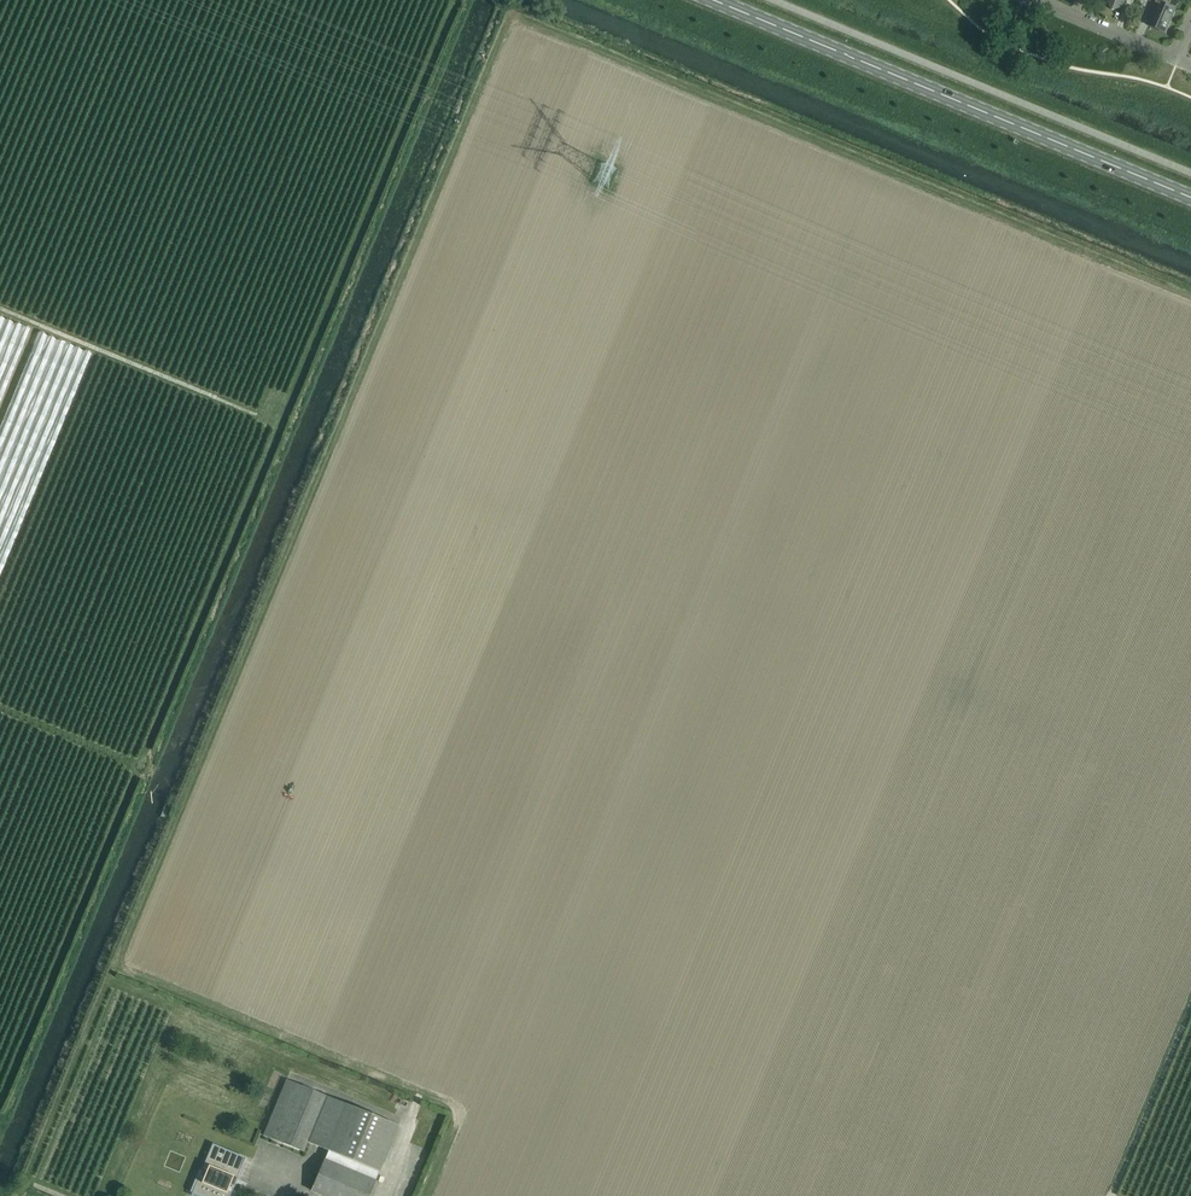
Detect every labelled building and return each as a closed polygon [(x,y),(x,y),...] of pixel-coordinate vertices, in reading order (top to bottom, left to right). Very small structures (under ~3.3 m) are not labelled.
[(1112,11),(1123,6),(1126,0),(1108,0),(1112,11)] [(1157,4),(1148,23),(1165,31),(1175,9),(1163,4),(1165,0),(1148,0),(1157,4)] [(302,1152),(306,1142),(325,1096),(285,1079),(262,1135),(302,1152)] [(306,1142),(327,1150),(378,1171),(397,1125),(325,1096),(306,1142)] [(311,1191),(324,1195),(368,1195),(378,1171),(327,1150),(311,1191)] [(221,1191),(226,1193),(233,1177),(239,1179),(244,1168),(209,1154),(204,1165),(208,1166),(202,1182),(195,1179),(190,1192),(200,1195),(219,1195),(221,1191)]
